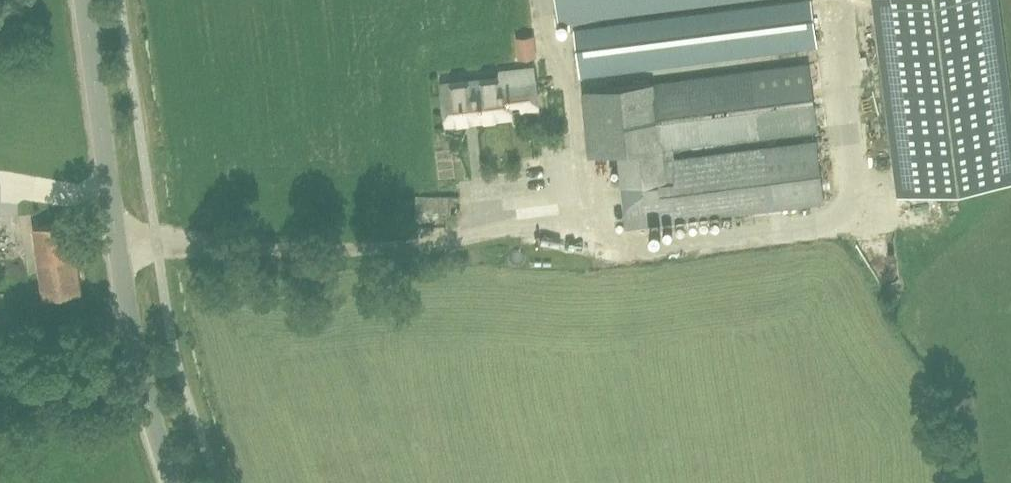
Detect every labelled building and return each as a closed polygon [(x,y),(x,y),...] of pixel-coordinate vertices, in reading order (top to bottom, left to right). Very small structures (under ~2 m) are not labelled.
[(562,19),(710,0),(560,0),(562,19)] [(810,43),(804,0),(798,0),(580,28),(586,72),(810,43)] [(900,192),(1010,175),(1010,115),(994,0),(871,0),(900,192)] [(674,159),(672,147),(817,128),(808,63),(580,93),(588,151),(616,147),(627,227),(824,202),(816,141),(674,159)] [(477,119),(512,115),(511,109),(538,106),(534,68),(501,72),(501,78),(444,85),(448,123),(449,122),(449,119),(476,116),(477,119)] [(48,297),(82,292),(72,221),(38,226),(48,297)]
